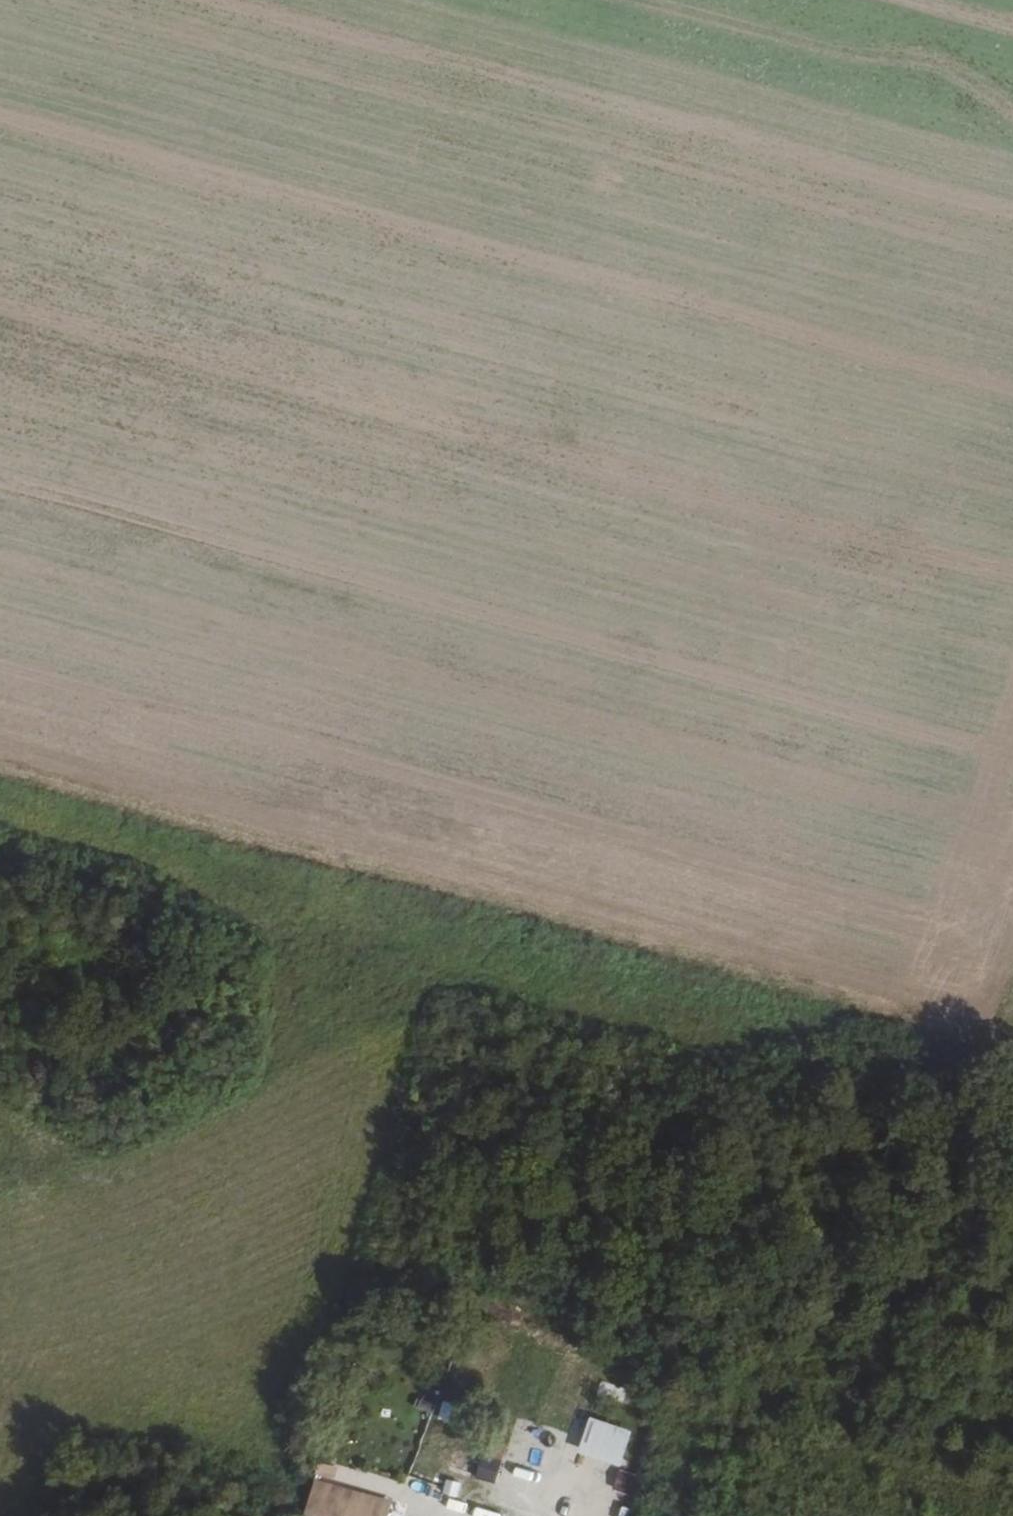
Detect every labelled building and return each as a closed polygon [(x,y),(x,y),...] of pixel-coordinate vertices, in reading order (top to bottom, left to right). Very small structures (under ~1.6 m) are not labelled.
[(623,1403),(627,1388),(600,1381),(596,1396),(623,1403)] [(438,1406),(423,1398),(419,1405),(435,1413),(438,1406)] [(440,1400),(435,1419),(450,1423),(455,1404),(440,1400)] [(575,1451),(618,1465),(629,1430),(586,1416),(575,1451)] [(479,1442),(478,1452),(452,1449),(449,1477),(474,1480),(471,1503),(501,1507),(504,1484),(496,1483),(501,1445),(479,1442)] [(573,1457),(564,1487),(581,1492),(590,1462),(573,1457)] [(611,1491),(633,1497),(639,1474),(616,1469),(611,1491)] [(389,1500),(311,1478),(300,1515),(384,1515),(389,1500)]
